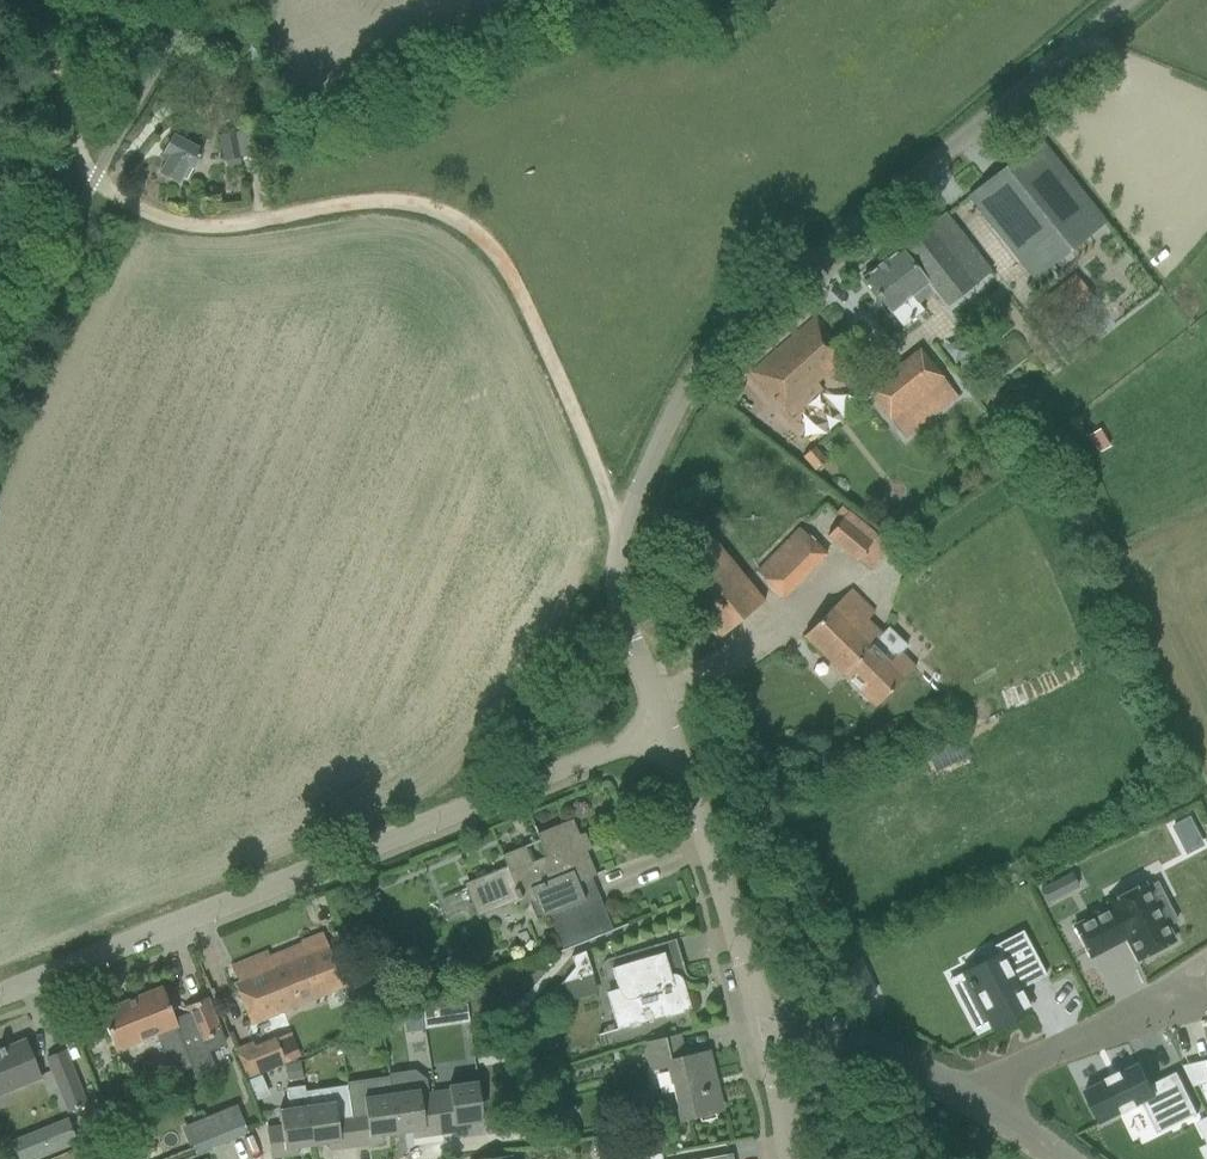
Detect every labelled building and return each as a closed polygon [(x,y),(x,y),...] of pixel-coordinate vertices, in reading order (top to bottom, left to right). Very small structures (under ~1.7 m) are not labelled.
[(217,61),(212,73),(222,78),(227,66),(217,61)] [(248,128),(216,136),(223,169),(241,164),(239,155),(254,152),(248,128)] [(159,171),(179,183),(181,178),(185,180),(202,150),(173,133),(159,157),(165,161),(159,171)] [(967,196),(982,215),(1031,278),(1104,221),(1039,139),(967,196)] [(901,327),(920,312),(922,310),(917,303),(929,293),(941,307),(988,270),(944,214),(900,249),(899,248),(862,278),(901,327)] [(1073,275),(1028,311),(1046,333),(1091,298),(1073,275)] [(811,379),(833,360),(843,352),(814,318),(751,373),(790,416),(821,388),(811,379)] [(866,390),(881,409),(904,438),(956,396),(919,349),(866,390)] [(827,462),(812,446),(802,456),(817,472),(827,462)] [(889,545),(876,534),(847,511),(826,536),(867,570),(889,545)] [(756,572),(773,589),(782,598),(825,554),(799,528),(756,572)] [(664,577),(716,640),(763,601),(711,538),(664,577)] [(846,592),(820,619),(803,636),(874,706),(913,667),(881,635),(865,620),(869,615),(846,592)] [(504,867),(461,884),(475,917),(516,900),(519,906),(533,900),(541,918),(546,916),(560,951),(611,929),(589,877),(595,875),(585,851),(590,849),(583,833),(578,835),(571,819),(535,834),(545,857),(530,863),(522,846),(500,855),(504,867)] [(1070,874),(1040,890),(1046,903),(1076,887),(1070,874)] [(1109,908),(1073,926),(1089,957),(1125,939),(1136,960),(1173,941),(1165,926),(1175,921),(1165,901),(1155,907),(1145,888),(1143,884),(1106,903),(1109,908)] [(350,903),(345,887),(330,893),(336,908),(350,903)] [(998,956),(964,974),(968,981),(966,982),(969,988),(971,987),(975,994),(965,999),(974,1016),(983,1011),(992,1027),(1028,1008),(1017,987),(1042,974),(1043,976),(1045,975),(1021,931),(992,946),(998,956)] [(234,984),(243,1006),(250,1024),(343,986),(321,932),(299,941),(305,955),(273,968),(267,951),(230,966),(237,982),(234,984)] [(608,996),(618,1030),(690,1008),(681,981),(681,979),(680,978),(679,977),(678,976),(677,976),(676,975),(674,975),(673,974),(672,974),(670,974),(669,975),(683,970),(674,939),(608,959),(618,993),(608,996)] [(561,981),(562,982),(591,974),(583,951),(569,956),(573,967),(561,981)] [(858,958),(839,967),(854,1002),(874,993),(858,958)] [(198,1043),(186,1013),(173,1018),(161,986),(99,1011),(115,1052),(154,1036),(170,1076),(190,1067),(194,1079),(215,1071),(208,1052),(225,1045),(220,1034),(198,1043)] [(468,1022),(467,1011),(464,992),(421,1009),(424,1030),(469,1024),(468,1022)] [(205,998),(183,1007),(186,1013),(198,1043),(220,1034),(205,998)] [(678,1033),(655,1038),(646,1040),(652,1066),(666,1062),(680,1120),(720,1110),(707,1052),(683,1056),(678,1033)] [(37,1077),(31,1064),(23,1041),(21,1042),(21,1043),(4,1051),(2,1047),(0,1047),(0,1092),(37,1077)] [(256,1055),(250,1042),(235,1048),(247,1077),(284,1062),(278,1046),(256,1055)] [(63,1051),(45,1058),(66,1110),(84,1103),(63,1051)] [(301,1079),(299,1063),(282,1066),(284,1081),(301,1079)] [(1150,1086),(1139,1064),(1121,1073),(1120,1071),(1105,1079),(1106,1080),(1083,1092),(1099,1124),(1122,1113),(1123,1115),(1138,1107),(1137,1106),(1142,1103),(1144,1102),(1158,1130),(1174,1123),(1175,1125),(1197,1114),(1176,1072),(1150,1086)] [(386,1073),(386,1076),(388,1076),(396,1133),(411,1131),(412,1138),(438,1134),(432,1091),(427,1092),(425,1080),(412,1070),(386,1073)] [(344,1082),(347,1102),(348,1102),(355,1146),(382,1142),(381,1135),(396,1133),(388,1076),(386,1076),(344,1082)] [(447,1089),(432,1091),(438,1134),(467,1130),(466,1123),(482,1121),(476,1082),(446,1086),(447,1089)] [(280,1126),(265,1128),(270,1158),(297,1154),(296,1147),(311,1145),(303,1092),(302,1085),(284,1088),(287,1108),(277,1110),(280,1126)] [(332,1088),(303,1092),(311,1145),(326,1143),(327,1150),(355,1146),(348,1102),(347,1102),(334,1104),(332,1088)] [(235,1100),(180,1121),(189,1142),(243,1120),(235,1100)] [(74,1116),(55,1124),(65,1147),(83,1140),(74,1116)] [(1198,1121),(1206,1139),(1206,1117),(1198,1121)]
